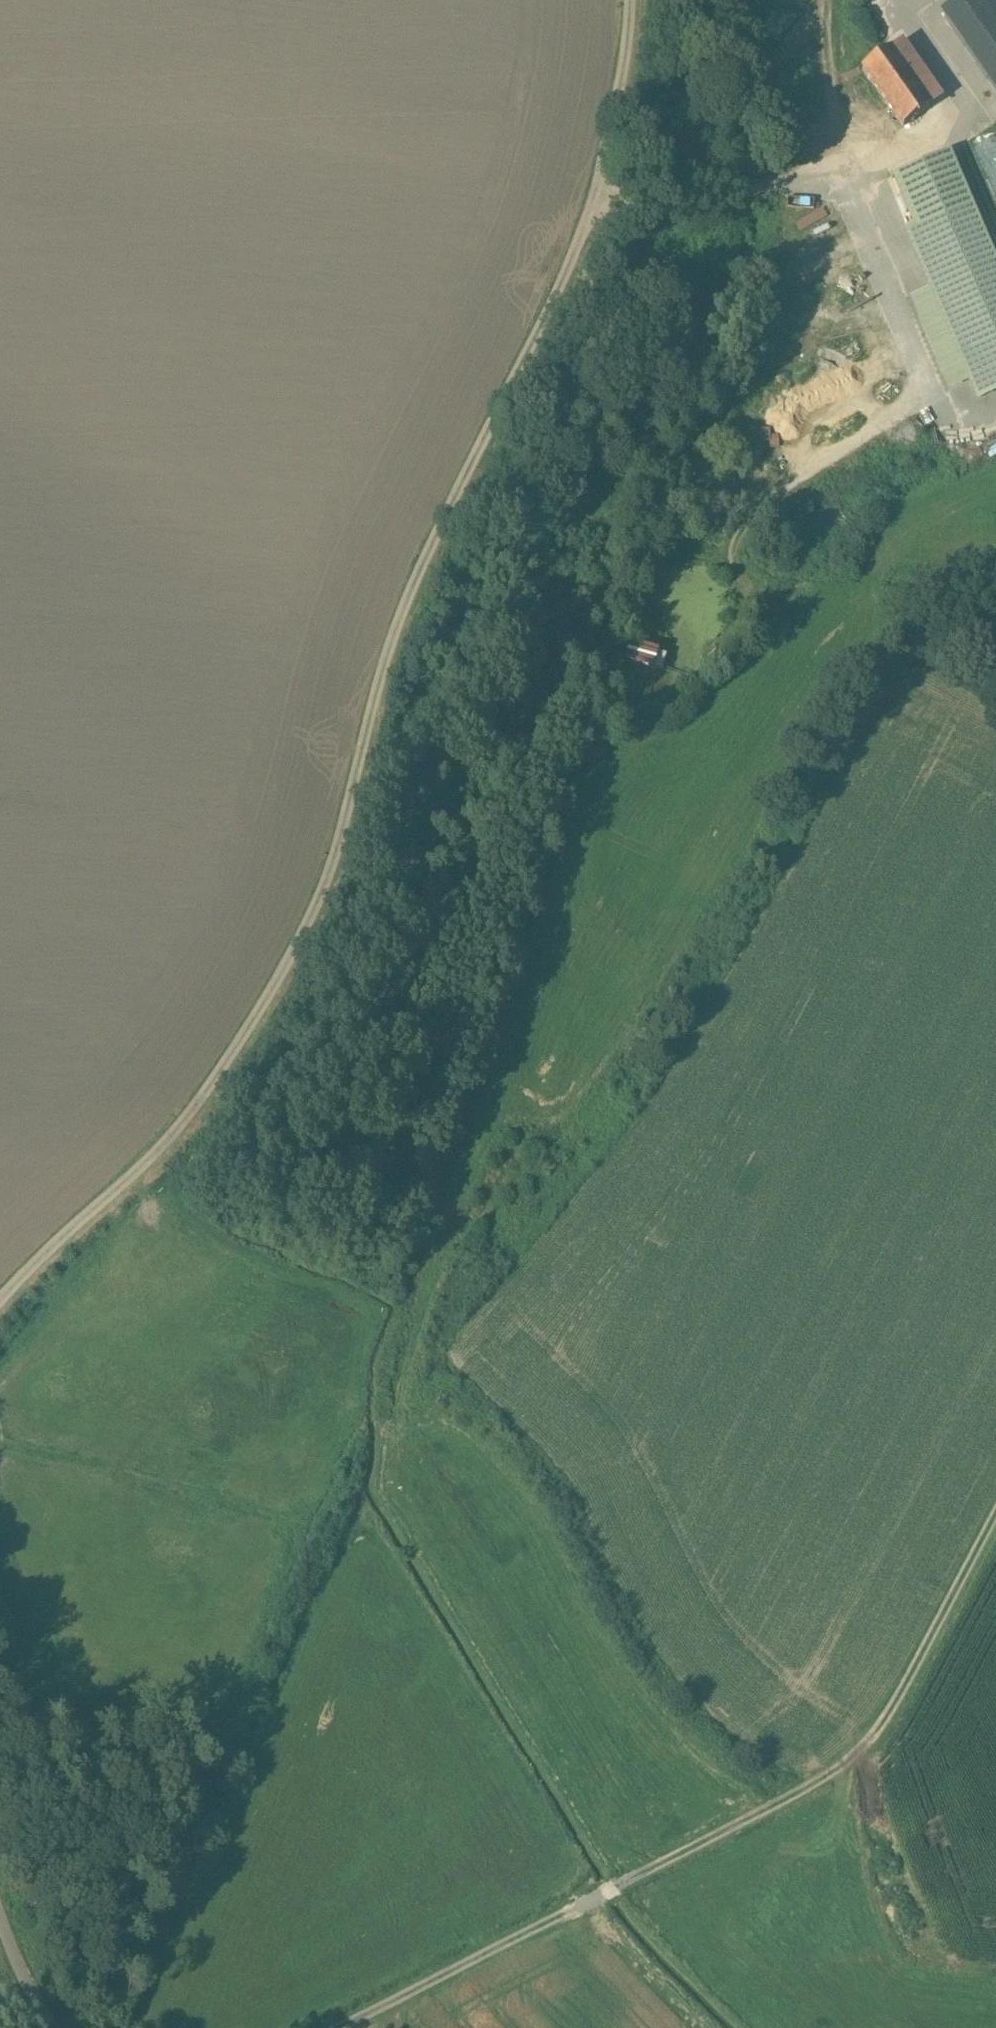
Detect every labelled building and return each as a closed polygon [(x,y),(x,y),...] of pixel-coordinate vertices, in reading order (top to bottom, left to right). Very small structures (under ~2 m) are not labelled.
[(962,42),(995,90),(995,29),(982,39),(977,32),(962,42)] [(887,53),(862,70),(903,129),(928,111),(887,53)] [(891,177),(929,267),(925,268),(961,353),(966,351),(985,395),(995,391),(995,265),(949,153),(891,177)] [(634,639),(627,661),(660,671),(667,649),(634,639)]
